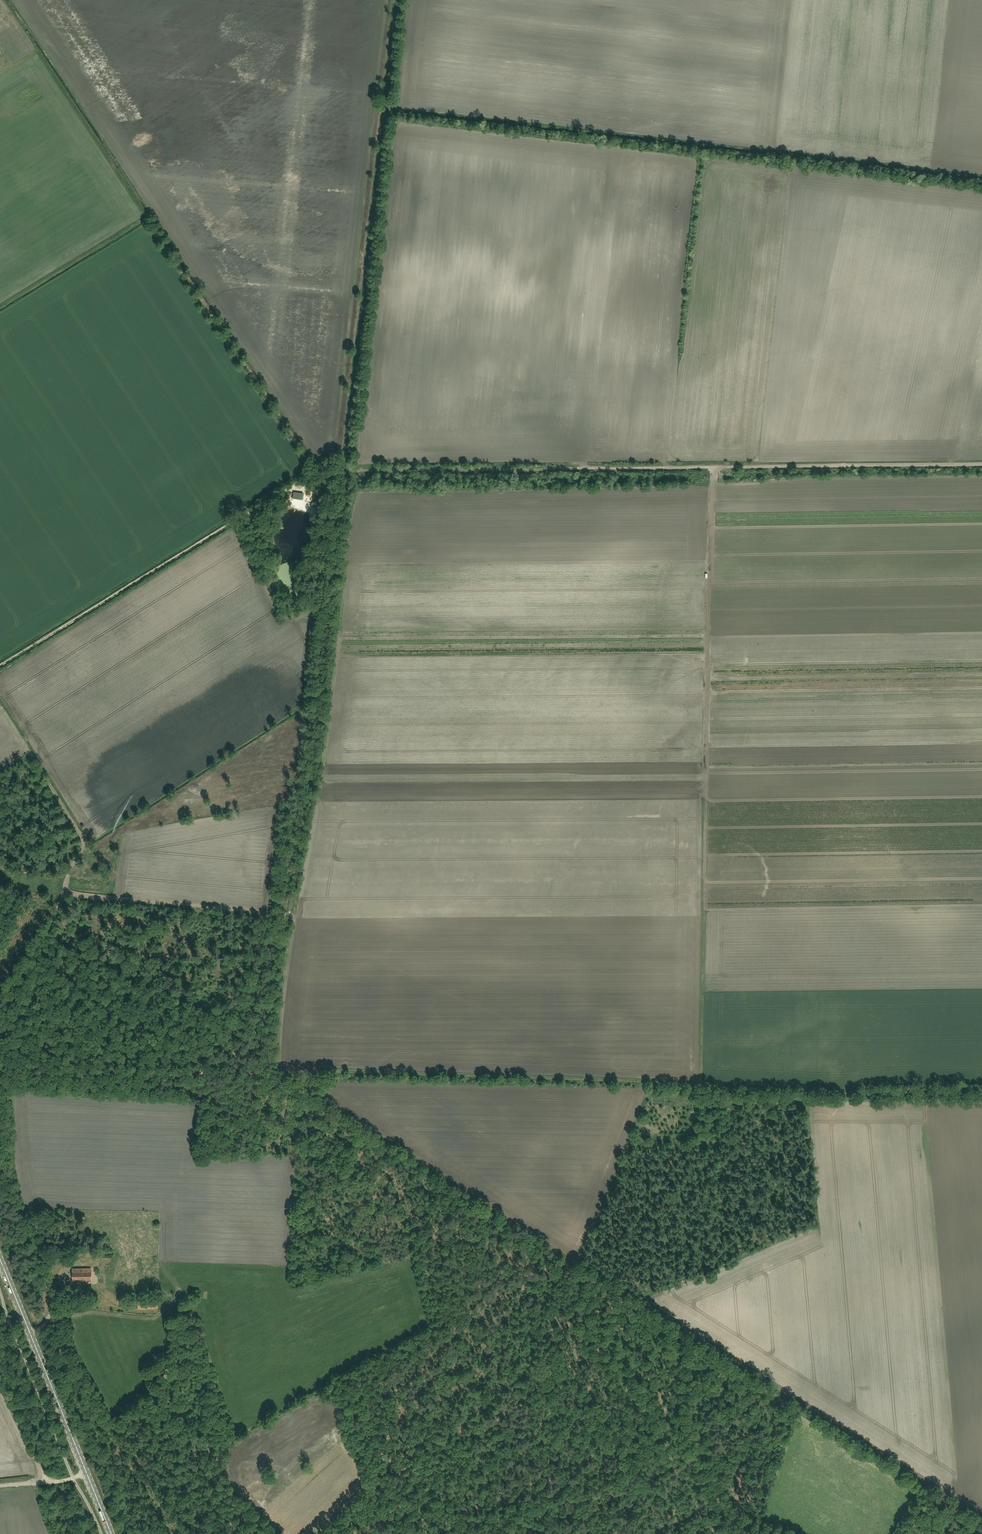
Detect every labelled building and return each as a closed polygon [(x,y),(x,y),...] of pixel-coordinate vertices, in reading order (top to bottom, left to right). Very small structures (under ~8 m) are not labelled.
[(314,500),(311,505),(317,510),(321,505),(314,500)] [(73,1282),(92,1282),(91,1268),(73,1269),(73,1282)]
